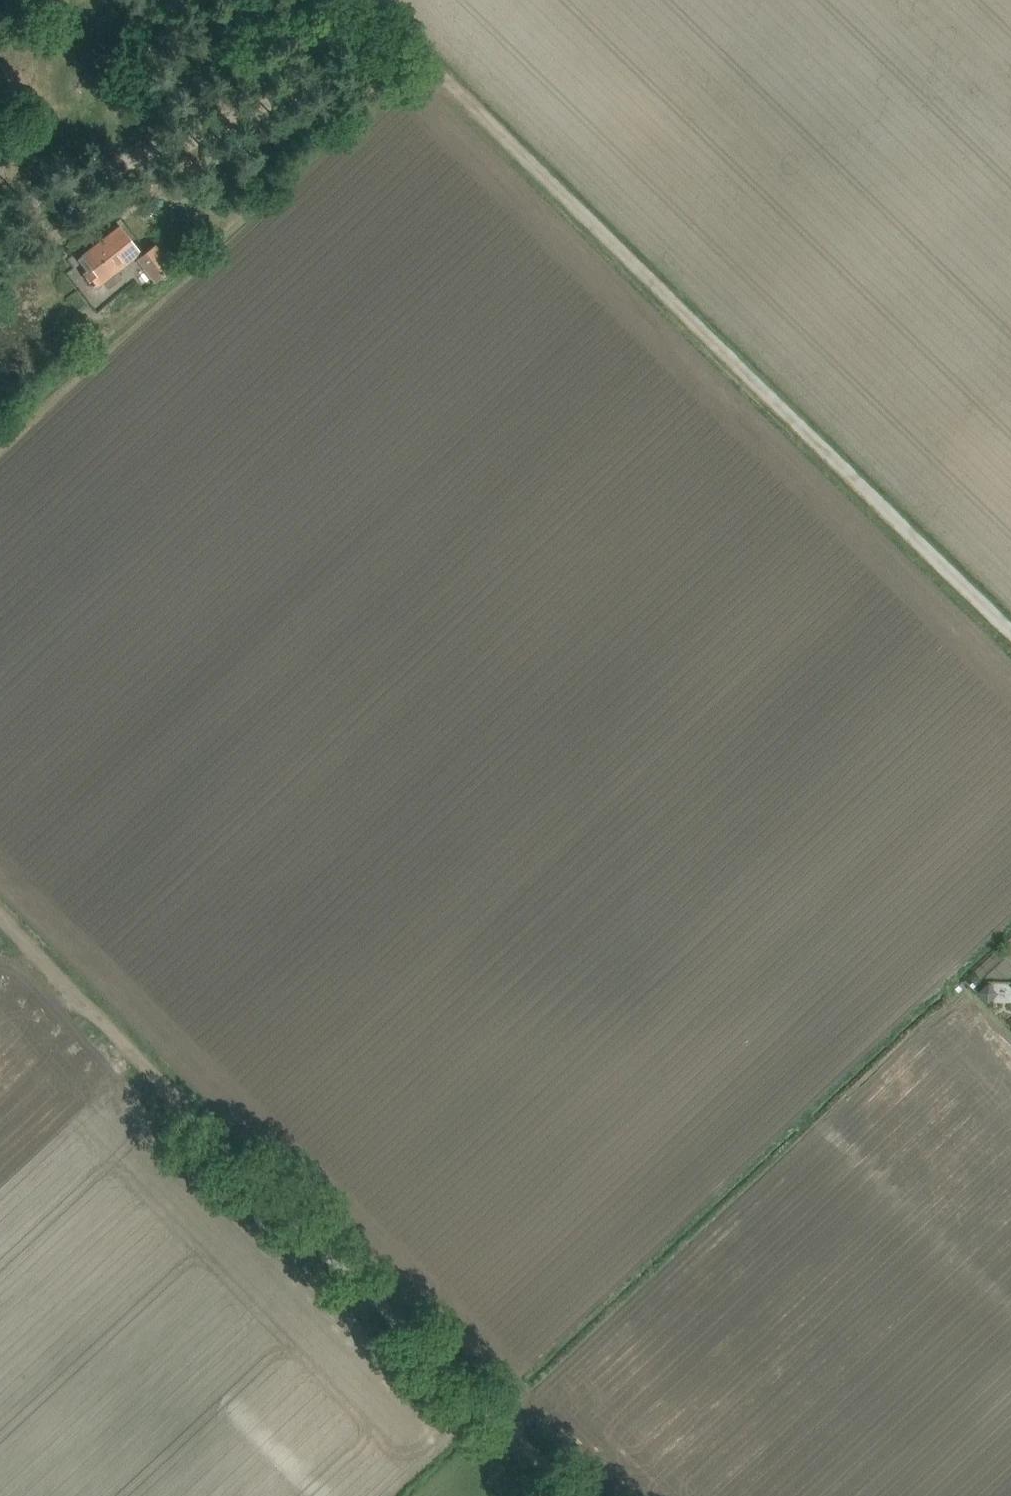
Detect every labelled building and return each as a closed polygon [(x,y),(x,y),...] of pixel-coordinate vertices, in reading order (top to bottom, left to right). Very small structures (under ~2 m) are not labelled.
[(141,252),(133,241),(121,226),(78,259),(87,271),(84,274),(95,288),(141,252)] [(138,260),(155,283),(175,268),(158,245),(138,260)]
